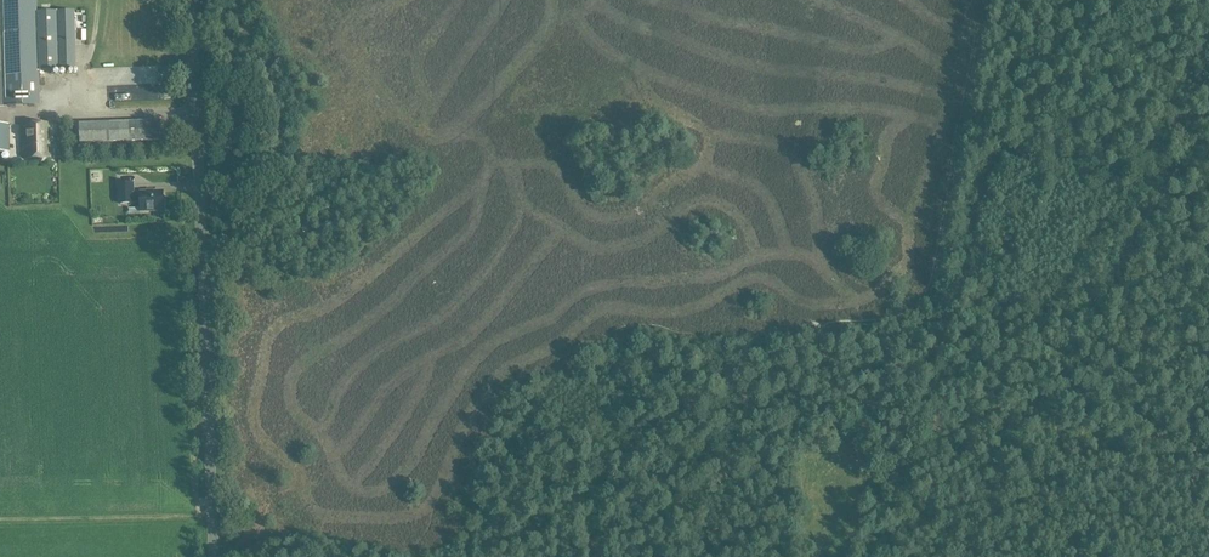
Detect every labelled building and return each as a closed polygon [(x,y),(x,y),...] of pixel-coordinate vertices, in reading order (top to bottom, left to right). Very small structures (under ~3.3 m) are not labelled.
[(3,104),(37,103),(36,71),(34,12),(34,0),(0,0),(0,15),(3,104)] [(55,70),(53,11),(34,12),(36,71),(55,70)] [(72,11),(53,11),(55,70),(74,70),(72,11)] [(150,11),(132,11),(132,23),(150,23),(150,11)] [(159,75),(159,65),(122,64),(122,74),(159,75)] [(161,120),(79,124),(80,143),(162,140),(161,120)] [(49,156),(48,123),(22,124),(23,157),(49,156)] [(0,124),(0,152),(9,152),(7,124),(0,124)] [(133,184),(121,185),(122,204),(141,203),(142,212),(164,211),(163,193),(134,194),(133,184)]
